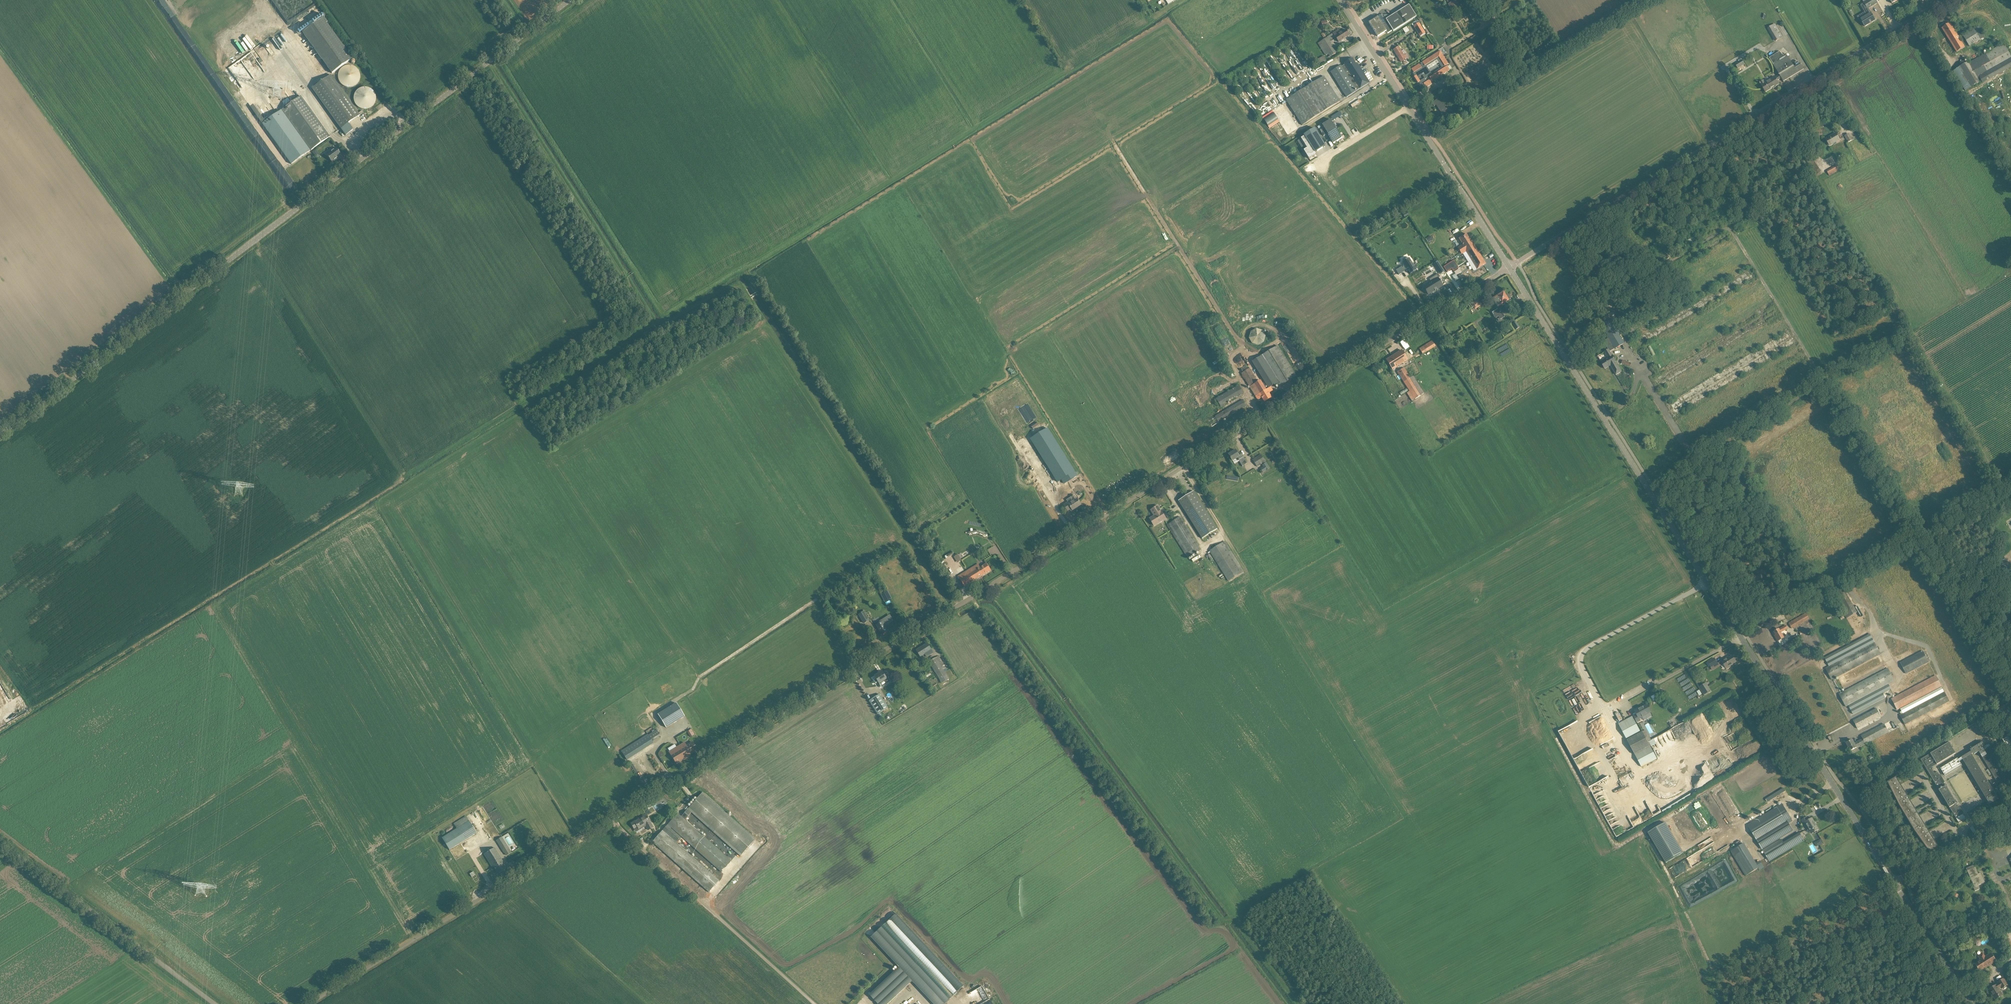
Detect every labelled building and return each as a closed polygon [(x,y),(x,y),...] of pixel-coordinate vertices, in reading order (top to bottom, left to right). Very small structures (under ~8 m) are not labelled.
[(159,0),(153,0),(159,10),(163,7),(159,0)] [(1452,3),(1448,5),(1453,12),(1460,8),(1455,1),(1457,0),(1450,0),(1452,3)] [(1868,9),(1877,3),(1876,0),(1863,0),(1865,4),(1868,9)] [(1865,12),(1857,17),(1859,20),(1861,20),(1865,26),(1875,20),(1869,11),(1868,9),(1865,4),(1861,6),(1865,12)] [(1416,17),(1409,5),(1390,17),(1389,17),(1389,16),(1388,16),(1387,15),(1386,15),(1385,15),(1384,15),(1384,16),(1383,14),(1369,23),(1378,37),(1386,31),(1388,33),(1393,30),(1393,31),(1416,17)] [(310,27),(303,33),(330,70),(332,73),(352,59),(349,56),(323,18),(315,24),(312,21),(308,24),(310,27)] [(1414,26),(1420,37),(1426,34),(1419,23),(1414,26)] [(1950,23),(1942,28),(1945,32),(1957,52),(1965,47),(1956,32),(1959,30),(1957,28),(1954,30),(1953,27),(1950,23)] [(1783,37),(1776,26),(1775,24),(1768,28),(1776,41),(1783,37)] [(1967,47),(1984,37),(1977,26),(1961,36),(1967,47)] [(1333,33),(1336,37),(1339,42),(1350,35),(1346,30),(1341,33),(1339,30),(1334,32),(1333,33)] [(1330,41),(1327,38),(1318,44),(1326,55),(1327,55),(1329,55),(1330,57),(1337,53),(1329,41),(1330,41)] [(276,44),(274,45),(270,39),(267,40),(274,51),(280,47),(275,40),(274,41),(276,44)] [(1968,63),(1979,82),(1982,81),(1979,76),(2010,58),(2010,56),(2008,50),(2004,43),(2003,44),(1968,63)] [(1402,52),(1399,46),(1393,50),(1401,62),(1409,58),(1404,50),(1402,52)] [(1421,65),(1420,65),(1419,64),(1411,69),(1414,73),(1413,73),(1415,77),(1414,77),(1418,83),(1419,83),(1421,86),(1424,84),(1426,88),(1432,84),(1431,82),(1452,69),(1450,66),(1448,67),(1447,65),(1449,64),(1440,51),(1421,63),(1421,65)] [(1776,54),(1770,58),(1780,75),(1775,77),(1777,81),(1782,78),(1784,81),(1804,69),(1800,63),(1799,64),(1798,61),(1795,63),(1796,65),(1794,67),(1786,54),(1783,55),(1780,52),(1776,54)] [(1341,65),(1331,72),(1347,97),(1370,83),(1370,82),(1368,83),(1357,65),(1352,58),(1344,63),(1345,65),(1342,67),(1341,65)] [(1735,64),(1738,69),(1745,64),(1741,59),(1739,60),(1739,61),(1735,64)] [(353,66),(349,65),(347,65),(345,66),(343,67),(341,69),(340,71),(339,73),(338,75),(338,79),(340,82),(341,84),(344,86),(348,87),(351,87),(354,86),(357,84),(359,82),(360,79),(361,76),(360,72),(358,68),(356,67),(353,66)] [(331,75),(312,88),(346,135),(353,130),(348,124),(360,116),(331,75)] [(1324,76),(1286,100),(1302,125),(1340,101),(1324,76)] [(1763,80),(1760,82),(1766,92),(1779,84),(1775,77),(1765,83),(1763,80)] [(1442,89),(1448,99),(1454,95),(1448,86),(1446,88),(1445,87),(1442,89)] [(366,87),(365,87),(363,87),(360,88),(359,89),(358,89),(356,91),(355,93),(355,94),(354,96),(354,99),(354,101),(355,102),(355,103),(356,105),(358,107),(360,108),(361,109),(364,109),(365,109),(366,109),(369,109),(371,108),(372,107),(373,105),(374,104),(375,102),(376,100),(376,98),(376,96),(376,95),(375,93),(373,91),(373,90),(371,89),(369,88),(367,87),(366,87)] [(282,97),(286,103),(294,98),(290,92),(282,97)] [(292,102),(282,110),(311,150),(330,137),(301,96),(292,102)] [(1432,103),(1434,106),(1436,105),(1442,114),(1441,115),(1441,116),(1445,122),(1454,115),(1451,111),(1448,114),(1447,112),(1438,99),(1436,100),(1432,103)] [(311,151),(282,110),(263,124),(292,164),(311,151)] [(1331,120),(1322,125),(1334,144),(1339,140),(1342,138),(1331,120)] [(1348,125),(1345,127),(1351,137),(1354,135),(1348,125)] [(1304,150),(1309,159),(1316,154),(1315,153),(1326,146),(1315,128),(1304,135),(1305,136),(1301,138),(1307,148),(1304,150)] [(1840,140),(1836,133),(1826,139),(1830,145),(1840,140)] [(331,153),(327,155),(332,162),(337,159),(337,158),(338,157),(341,155),(336,147),(330,152),(331,153)] [(316,149),(312,152),(317,158),(320,155),(316,149)] [(1827,171),(1830,176),(1840,170),(1837,165),(1827,171)] [(1318,172),(1315,174),(1321,182),(1324,180),(1318,172)] [(1463,245),(1458,248),(1462,254),(1463,254),(1475,246),(1472,242),(1472,241),(1471,242),(1466,234),(1462,237),(1459,238),(1463,245)] [(1475,246),(1463,254),(1468,262),(1471,259),(1477,269),(1486,264),(1475,246)] [(1404,265),(1396,270),(1399,275),(1404,272),(1404,271),(1406,269),(1406,270),(1408,268),(1409,270),(1408,271),(1411,274),(1417,270),(1409,258),(1402,262),(1404,265)] [(1454,260),(1444,267),(1447,272),(1452,269),(1454,271),(1459,268),(1454,260)] [(1440,274),(1445,271),(1438,261),(1434,264),(1440,274)] [(1455,274),(1452,276),(1456,281),(1459,279),(1456,275),(1461,272),(1459,269),(1454,272),(1455,274)] [(1431,282),(1424,287),(1428,295),(1435,291),(1436,291),(1435,290),(1437,290),(1437,289),(1443,286),(1438,278),(1440,277),(1438,274),(1429,279),(1431,281),(1431,282)] [(1493,299),(1497,306),(1496,307),(1497,309),(1492,312),(1496,318),(1499,316),(1501,319),(1505,317),(1498,307),(1502,304),(1502,305),(1505,304),(1504,303),(1511,299),(1511,297),(1510,295),(1508,295),(1505,296),(1503,293),(1502,291),(1496,295),(1497,297),(1493,299)] [(1473,300),(1469,303),(1472,308),(1473,307),(1475,310),(1483,305),(1481,302),(1476,305),(1473,300)] [(1611,320),(1602,325),(1609,338),(1604,341),(1603,341),(1608,350),(1609,349),(1610,351),(1624,343),(1616,329),(1611,320)] [(1252,343),(1259,345),(1264,342),(1266,336),(1263,330),(1256,329),(1251,331),(1249,338),(1252,343)] [(1435,346),(1435,345),(1432,341),(1420,349),(1423,354),(1435,346)] [(1297,376),(1294,372),(1278,345),(1255,359),(1272,386),(1277,383),(1279,387),(1297,376)] [(1608,358),(1601,362),(1605,369),(1611,365),(1616,375),(1622,371),(1610,352),(1610,351),(1609,349),(1608,350),(1606,351),(1605,352),(1608,358)] [(1408,360),(1404,355),(1402,350),(1386,360),(1392,369),(1408,360)] [(1404,368),(1397,372),(1409,391),(1410,391),(1407,393),(1412,401),(1414,399),(1415,400),(1424,394),(1414,378),(1413,376),(1410,378),(1404,368)] [(1243,372),(1242,373),(1256,396),(1260,394),(1259,393),(1266,389),(1266,390),(1267,390),(1261,380),(1257,382),(1249,369),(1248,369),(1243,372)] [(1233,389),(1231,390),(1235,396),(1235,397),(1235,398),(1238,396),(1238,397),(1244,394),(1239,385),(1233,389)] [(1262,397),(1265,402),(1272,398),(1269,393),(1273,390),(1271,387),(1267,390),(1266,390),(1266,389),(1259,393),(1260,394),(1256,396),(1258,400),(1262,397)] [(1221,407),(1225,405),(1220,397),(1216,399),(1221,407)] [(1247,406),(1244,402),(1243,400),(1208,420),(1212,427),(1247,406)] [(1046,427),(1029,438),(1057,481),(1066,475),(1069,479),(1077,474),(1046,427)] [(1237,458),(1243,466),(1248,463),(1242,454),(1239,456),(1236,450),(1229,455),(1233,461),(1237,458)] [(1265,460),(1261,455),(1253,460),(1257,466),(1265,460)] [(1261,468),(1263,472),(1266,470),(1267,471),(1270,468),(1266,462),(1262,465),(1264,467),(1261,468)] [(1178,501),(1202,538),(1217,529),(1194,491),(1178,501)] [(1081,505),(1079,500),(1077,499),(1075,495),(1072,497),(1074,501),(1069,504),(1068,502),(1064,505),(1068,511),(1071,508),(1073,510),(1081,505)] [(1166,519),(1164,516),(1162,511),(1161,511),(1158,506),(1151,510),(1154,516),(1150,518),(1154,526),(1166,519)] [(1200,549),(1199,546),(1180,517),(1167,525),(1187,557),(1200,549)] [(1210,551),(1229,581),(1244,572),(1225,541),(1222,543),(1210,551)] [(991,571),(988,566),(987,564),(980,567),(978,564),(959,576),(965,586),(991,571)] [(1837,596),(1846,617),(1857,612),(1855,607),(1852,608),(1845,592),(1837,596)] [(869,622),(863,613),(859,615),(864,624),(869,622)] [(1788,623),(1792,629),(1809,619),(1806,613),(1788,623)] [(877,625),(883,634),(888,631),(887,630),(889,628),(888,628),(894,624),(892,621),(893,620),(890,616),(880,621),(881,623),(877,625)] [(1774,635),(1776,638),(1778,642),(1784,638),(1781,632),(1784,630),(1788,628),(1786,625),(1782,627),(1779,629),(1774,632),(1775,634),(1774,635)] [(1792,638),(1796,643),(1802,640),(1798,634),(1792,638)] [(1825,658),(1829,666),(1875,643),(1870,634),(1825,658)] [(934,653),(930,648),(928,643),(917,650),(921,657),(925,654),(927,657),(934,653)] [(1826,668),(1832,681),(1881,655),(1875,643),(1829,666),(1826,668)] [(1900,662),(1906,675),(1930,663),(1923,650),(1900,662)] [(946,668),(942,662),(939,656),(929,662),(942,683),(949,679),(944,670),(946,668)] [(1722,661),(1727,669),(1737,662),(1733,656),(1729,658),(1729,657),(1722,661)] [(1714,658),(1708,662),(1711,668),(1718,664),(1714,658)] [(1839,694),(1846,707),(1848,705),(1889,684),(1895,681),(1888,668),(1839,694)] [(878,680),(880,683),(885,680),(888,685),(892,683),(888,676),(886,677),(883,672),(875,676),(878,680)] [(1892,699),(1897,710),(1942,686),(1936,676),(1892,699)] [(1889,684),(1848,705),(1853,714),(1885,697),(1883,693),(1891,689),(1889,684)] [(1900,709),(1903,714),(1944,692),(1942,687),(1900,709)] [(1900,715),(1905,724),(1949,701),(1944,692),(1903,714),(1900,715)] [(878,714),(888,708),(880,694),(870,701),(878,714)] [(684,717),(676,703),(658,714),(666,728),(684,717)] [(1636,712),(1633,714),(1634,715),(1633,716),(1637,723),(1641,721),(1639,718),(1651,712),(1647,705),(1640,708),(1641,709),(1635,712),(1636,712)] [(1853,721),(1858,729),(1881,717),(1877,709),(1853,721)] [(1633,716),(1618,724),(1627,740),(1641,732),(1633,716)] [(1577,720),(1556,730),(1559,735),(1579,725),(1577,720)] [(1861,736),(1863,739),(1854,743),(1852,740),(1846,743),(1851,751),(1857,748),(1856,747),(1861,745),(1861,746),(1889,732),(1884,724),(1861,736)] [(648,735),(638,740),(644,750),(653,744),(651,742),(661,736),(657,730),(648,735)] [(2010,734),(2002,739),(2010,754),(2010,735),(2010,734)] [(1931,768),(1956,753),(1947,739),(1936,745),(1939,749),(1921,759),(1959,823),(1966,819),(1963,814),(1964,814),(1959,806),(1958,807),(1957,805),(1958,804),(1937,772),(1935,773),(1931,768)] [(675,744),(668,748),(670,751),(669,752),(676,764),(690,755),(690,754),(697,750),(693,742),(686,746),(684,742),(677,747),(675,744)] [(1971,751),(1970,752),(1970,751),(1961,757),(1990,805),(1999,800),(1993,790),(2000,786),(2002,791),(2010,786),(2010,772),(1994,744),(1986,748),(1982,742),(1970,749),(1971,751)] [(1651,746),(1635,755),(1642,767),(1649,763),(1657,759),(1651,746)] [(1962,765),(1957,758),(1941,768),(1945,775),(1962,765)] [(1587,789),(1610,778),(1607,772),(1596,777),(1597,781),(1590,784),(1583,770),(1579,772),(1587,789)] [(1939,848),(1897,777),(1887,782),(1900,806),(1915,831),(1930,853),(1939,848)] [(681,816),(685,820),(692,813),(740,856),(755,839),(703,792),(681,816)] [(1758,842),(1789,823),(1792,821),(1782,804),(1747,825),(1758,842)] [(731,861),(685,820),(681,816),(678,813),(668,824),(721,872),(731,861)] [(634,821),(631,824),(634,829),(637,827),(639,829),(645,825),(648,830),(653,827),(650,822),(651,821),(646,814),(640,818),(641,819),(635,822),(634,821)] [(477,833),(469,821),(466,816),(455,823),(458,828),(442,838),(449,850),(477,833)] [(1807,817),(1802,820),(1805,825),(1806,825),(1812,834),(1819,829),(1812,818),(1809,820),(1807,817)] [(1646,831),(1662,864),(1681,855),(1665,822),(1646,831)] [(1789,823),(1758,842),(1762,850),(1793,831),(1789,823)] [(671,827),(668,824),(662,831),(666,834),(666,833),(676,842),(681,837),(671,828),(671,827)] [(547,833),(550,837),(557,832),(554,828),(547,833)] [(662,831),(653,841),(710,892),(719,881),(666,834),(662,831)] [(1782,839),(1763,851),(1769,861),(1804,840),(1800,833),(1784,843),(1782,839)] [(504,853),(505,853),(510,850),(502,837),(496,840),(504,853)] [(1821,849),(1819,845),(1822,843),(1820,839),(1809,845),(1813,853),(1821,849)] [(1744,843),(1731,851),(1746,876),(1759,868),(1760,870),(1764,867),(1760,861),(1756,863),(1744,843)] [(451,851),(464,875),(477,868),(464,844),(451,851)] [(1673,876),(1714,855),(1712,851),(1714,850),(1712,845),(1669,867),(1673,876)] [(494,867),(498,874),(506,869),(502,862),(503,861),(494,848),(484,854),(493,867),(494,867)] [(1716,857),(1716,871),(1730,871),(1730,857),(1716,857)] [(1978,874),(1977,875),(1973,865),(1967,869),(1975,887),(1974,887),(1975,891),(1980,889),(1979,885),(1985,882),(1981,873),(1978,874)] [(878,1003),(888,1003),(913,981),(935,1003),(945,1003),(964,985),(897,913),(871,937),(899,967),(869,995),(878,1003)] [(1975,964),(1979,971),(1985,967),(1985,968),(1997,961),(1991,952),(1986,956),(1984,954),(1979,957),(1981,960),(1975,964)] [(1997,984),(1999,988),(2001,987),(2002,988),(2008,985),(2004,979),(1998,982),(1999,983),(1997,984)] [(1992,994),(1996,999),(2003,995),(1996,985),(1990,989),(1993,994),(1992,994)]
